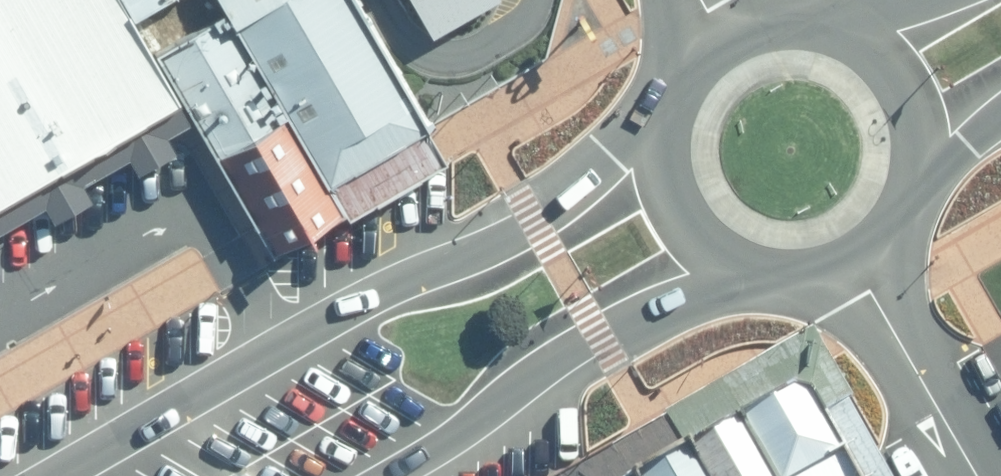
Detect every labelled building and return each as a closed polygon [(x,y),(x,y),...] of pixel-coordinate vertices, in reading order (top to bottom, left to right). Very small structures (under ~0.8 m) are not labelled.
[(136,0),(0,0),(0,202),(189,92),(163,47),(142,10),(136,0)] [(142,10),(158,0),(136,0),(142,10)] [(426,128),(353,0),(234,0),(238,5),(329,184),(426,128)] [(440,31),(490,0),(423,0),(440,31)] [(225,12),(163,47),(189,92),(263,221),(326,184),(225,12)] [(802,384),(704,439),(725,475),(855,475),(802,384)] [(700,443),(640,475),(719,475),(700,443)]
